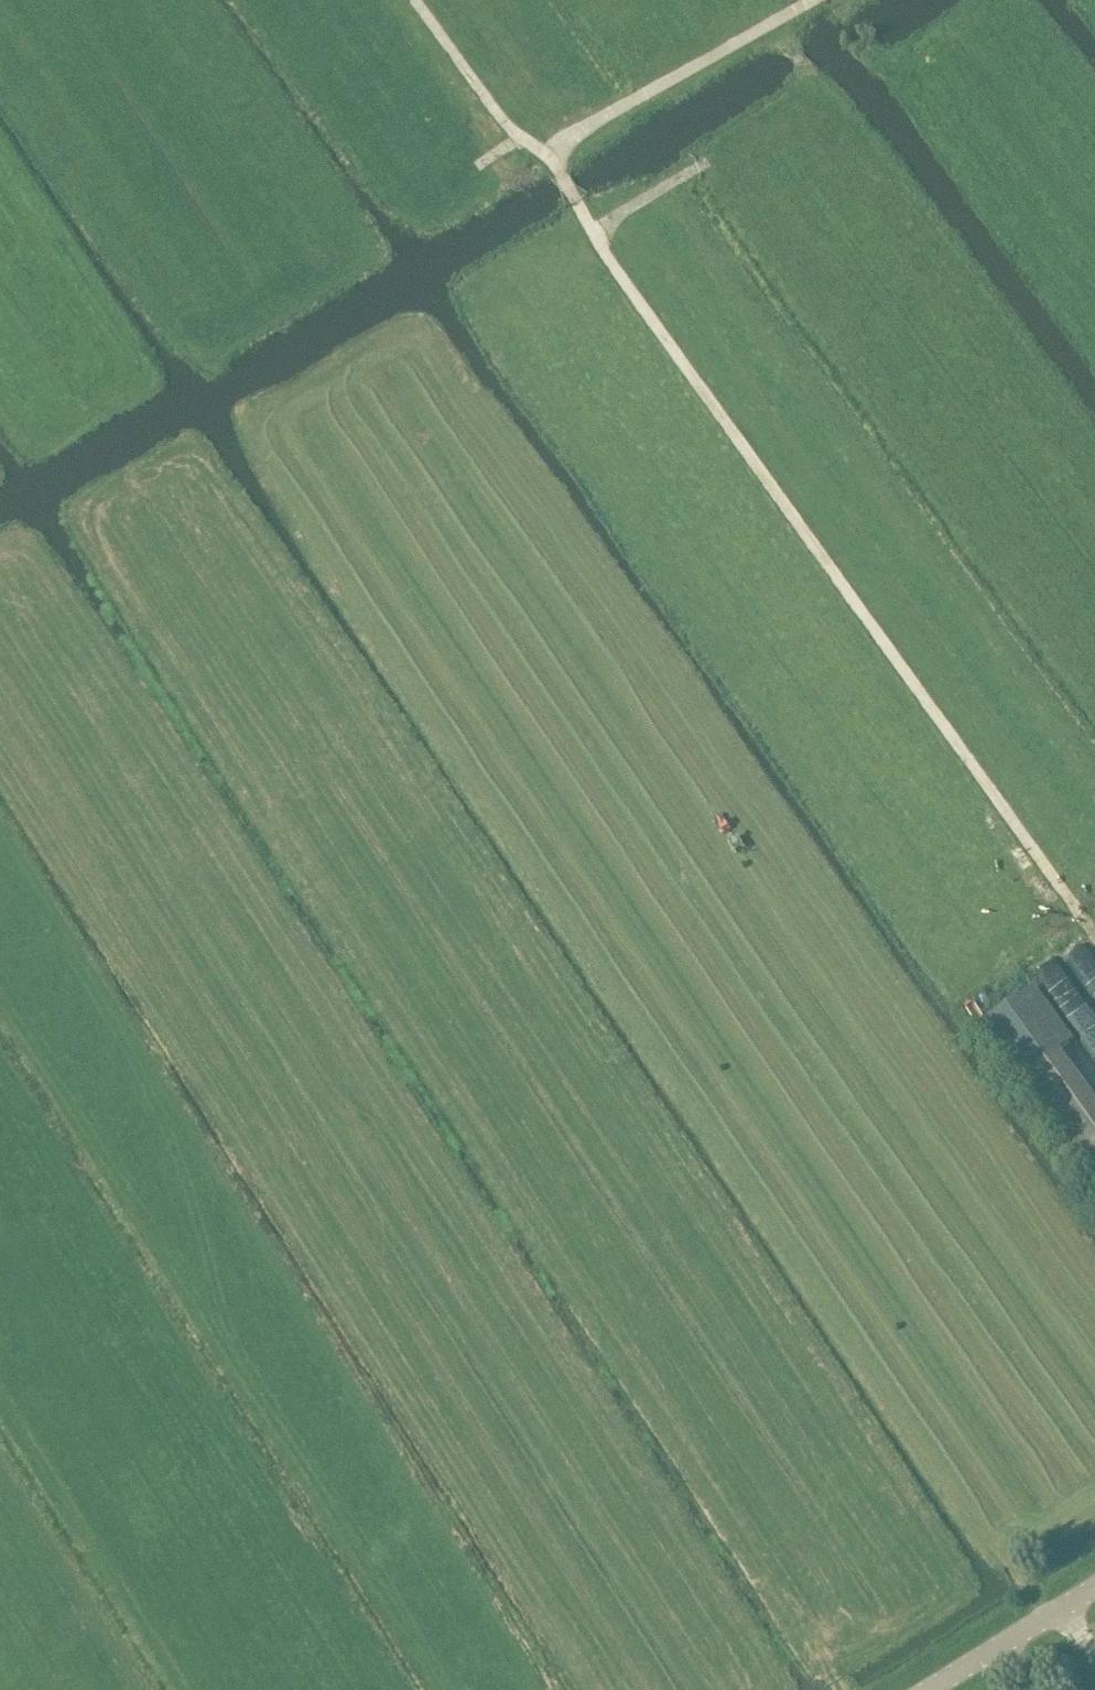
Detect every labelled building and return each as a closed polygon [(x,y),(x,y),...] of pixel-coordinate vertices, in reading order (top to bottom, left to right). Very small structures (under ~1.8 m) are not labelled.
[(1094,1177),(1094,1105),(1058,1055),(1076,1042),(1036,987),(972,1033),(1084,1185),(1094,1177)]
